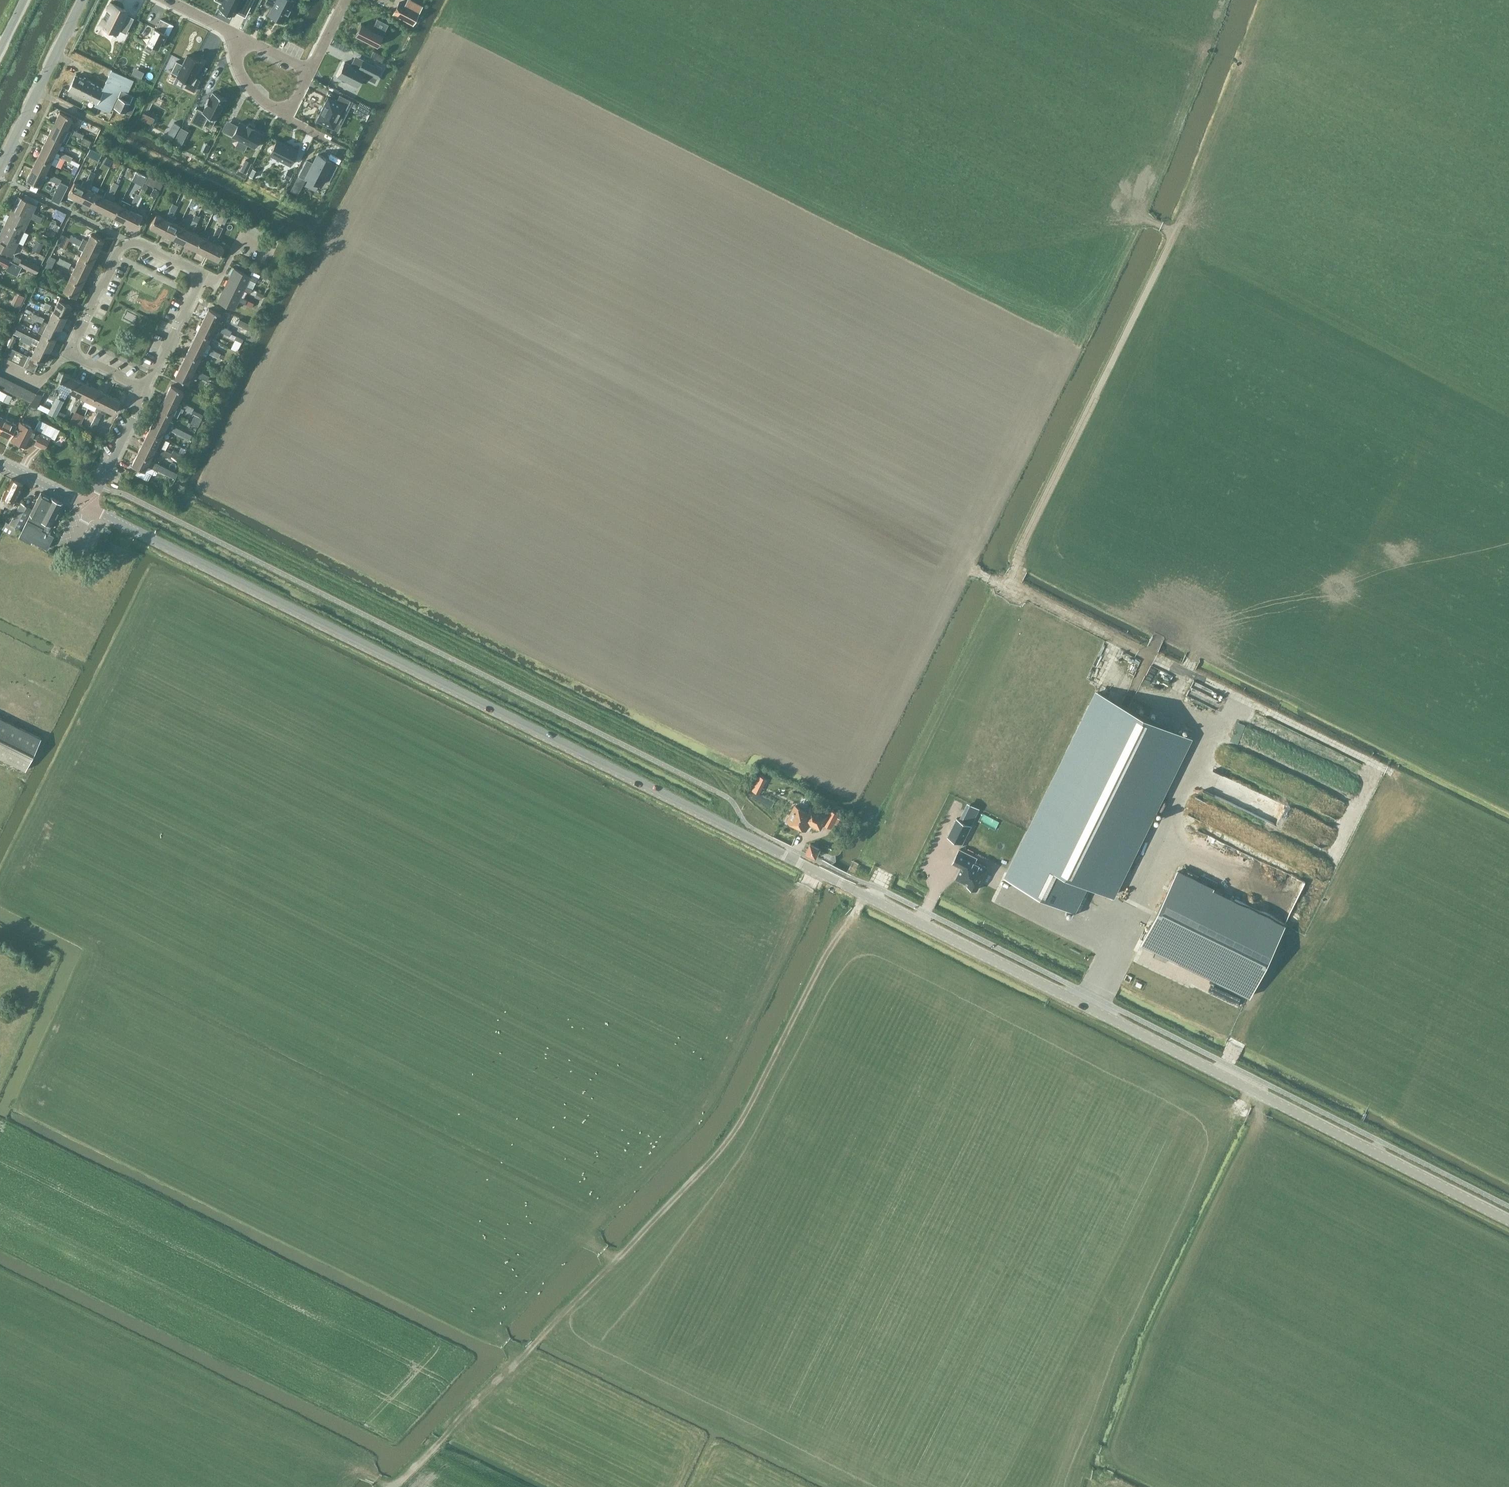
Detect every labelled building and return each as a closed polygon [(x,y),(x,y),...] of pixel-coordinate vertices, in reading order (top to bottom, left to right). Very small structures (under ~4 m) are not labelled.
[(219,7),(233,14),(235,12),(240,1),(250,6),(253,0),(222,0),(221,3),(219,7)] [(265,3),(272,7),(268,15),(272,16),(272,17),(274,18),(282,22),(287,13),(287,14),(288,13),(287,13),(288,11),(289,11),(288,10),(289,8),(290,9),(290,8),(289,8),(293,1),(292,0),(267,0),(265,3)] [(126,14),(128,11),(110,2),(99,24),(117,33),(119,30),(126,33),(133,18),(126,14)] [(399,2),(393,14),(413,25),(419,12),(399,2)] [(157,48),(161,41),(163,42),(167,34),(168,35),(173,25),(160,18),(155,28),(154,28),(147,43),(145,47),(151,50),(153,46),(157,48)] [(371,29),(361,24),(355,35),(377,46),(388,24),(377,18),(371,29)] [(385,56),(373,51),(370,56),(382,62),(385,56)] [(176,62),(171,73),(176,76),(177,76),(173,83),(182,87),(183,86),(194,91),(199,80),(194,77),(201,62),(187,55),(182,64),(176,62)] [(357,68),(344,61),(336,76),(356,86),(363,71),(375,77),(380,68),(362,59),(357,68)] [(75,75),(68,89),(95,103),(95,104),(110,111),(112,105),(113,106),(125,112),(131,114),(138,98),(131,95),(128,93),(133,82),(126,78),(126,77),(111,70),(102,88),(75,75)] [(226,99),(212,92),(209,98),(208,98),(204,105),(205,106),(202,112),(196,109),(190,121),(202,127),(203,124),(211,128),(226,99)] [(336,101),(328,97),(316,120),(337,131),(352,101),(339,95),(336,101)] [(369,108),(358,103),(354,109),(365,115),(369,108)] [(66,129),(72,117),(59,111),(54,123),(66,129)] [(143,113),(140,118),(151,124),(154,118),(143,113)] [(236,124),(226,119),(221,129),(232,134),(236,124)] [(254,147),(261,133),(254,130),(255,129),(247,125),(247,126),(239,122),(232,136),(254,147)] [(71,132),(71,131),(66,129),(54,123),(48,134),(61,140),(64,134),(69,137),(70,134),(71,132)] [(174,123),(168,133),(173,137),(180,126),(174,123)] [(181,128),(173,142),(180,146),(188,131),(181,128)] [(77,132),(75,136),(79,138),(78,140),(89,145),(91,141),(82,137),(83,135),(77,132)] [(48,134),(43,145),(55,151),(61,140),(48,134)] [(290,165),(297,150),(277,140),(270,154),(290,165)] [(210,145),(203,142),(200,148),(206,152),(210,145)] [(60,154),(55,152),(55,151),(43,145),(37,157),(50,163),(57,166),(59,160),(60,158),(58,157),(60,154)] [(66,154),(64,159),(70,162),(71,160),(73,157),(66,154)] [(332,162),(318,154),(312,164),(305,161),(298,176),(305,180),(306,178),(320,185),(332,162)] [(37,157),(31,168),(44,174),(50,163),(37,157)] [(26,180),(38,186),(44,174),(31,168),(26,180)] [(287,170),(284,177),(289,180),(293,173),(287,170)] [(88,183),(91,184),(93,178),(88,176),(86,181),(83,180),(81,185),(74,181),(68,194),(79,200),(85,187),(88,183)] [(155,180),(153,186),(160,189),(162,184),(155,180)] [(295,181),(290,190),(298,194),(302,185),(295,181)] [(61,182),(54,195),(62,199),(68,186),(61,182)] [(90,205),(96,193),(91,190),(93,185),(91,184),(88,183),(85,187),(79,200),(90,205)] [(101,211),(110,194),(113,195),(116,190),(111,187),(108,193),(106,192),(104,196),(96,193),(90,205),(101,211)] [(26,194),(23,199),(36,205),(38,200),(26,194)] [(113,216),(119,204),(114,201),(116,196),(113,195),(110,194),(101,211),(113,216)] [(32,212),(36,205),(23,199),(18,196),(12,209),(30,218),(40,223),(42,217),(32,212)] [(136,207),(139,201),(133,198),(131,204),(128,203),(126,207),(119,204),(113,216),(124,222),(132,205),(136,207)] [(135,227),(141,215),(136,212),(138,208),(136,207),(132,205),(124,222),(135,227)] [(30,218),(12,209),(6,221),(24,230),(30,218)] [(56,209),(52,216),(63,221),(66,214),(56,209)] [(217,225),(218,225),(220,226),(223,227),(228,216),(223,213),(217,225)] [(149,227),(160,232),(166,220),(155,214),(149,227)] [(178,225),(172,223),(175,218),(172,216),(172,217),(170,216),(168,220),(166,220),(160,232),(171,238),(178,225)] [(24,230),(6,221),(0,233),(0,234),(18,242),(24,230)] [(171,238),(183,243),(189,231),(178,225),(171,238)] [(49,228),(47,233),(54,237),(56,232),(49,228)] [(183,243),(194,249),(200,236),(189,231),(183,243)] [(220,233),(215,231),(212,236),(210,235),(207,240),(200,236),(194,249),(205,255),(214,237),(216,239),(216,238),(217,238),(220,233)] [(90,233),(85,245),(97,251),(103,239),(90,233)] [(18,242),(0,234),(0,250),(11,255),(18,242)] [(61,235),(56,245),(63,248),(68,238),(61,235)] [(82,240),(76,237),(73,242),(80,245),(82,240)] [(217,260),(223,248),(217,245),(220,239),(217,238),(216,238),(216,239),(214,237),(205,255),(217,260)] [(36,240),(32,249),(39,252),(43,243),(36,240)] [(85,245),(79,256),(91,262),(97,251),(85,245)] [(11,261),(11,262),(18,265),(18,264),(21,259),(14,255),(11,261)] [(7,268),(10,261),(0,256),(0,264),(7,268)] [(86,273),(91,262),(79,256),(74,267),(86,273)] [(40,266),(22,257),(21,259),(18,264),(18,265),(22,267),(36,274),(40,266)] [(69,268),(71,263),(65,260),(62,265),(69,268)] [(7,268),(6,269),(17,275),(22,267),(18,265),(11,262),(11,261),(10,261),(7,268)] [(86,273),(74,267),(68,279),(80,285),(86,273)] [(250,276),(233,268),(228,279),(244,288),(245,286),(249,279),(255,282),(259,274),(252,271),(250,276)] [(75,296),(80,285),(68,279),(62,290),(75,296)] [(222,290),(239,299),(240,297),(243,298),(247,291),(250,293),(252,289),(245,286),(244,288),(228,279),(222,290)] [(254,304),(243,298),(240,297),(239,299),(222,290),(217,301),(234,309),(238,301),(252,308),(254,304)] [(58,299),(53,311),(65,317),(71,305),(66,303),(58,299)] [(218,320),(221,314),(208,308),(203,319),(219,327),(218,330),(218,331),(223,333),(225,328),(221,325),(222,323),(218,320)] [(53,311),(47,322),(59,328),(65,317),(53,311)] [(218,330),(219,327),(203,319),(197,331),(210,337),(212,331),(217,333),(218,331),(218,330)] [(240,319),(237,324),(248,329),(251,324),(240,319)] [(41,333),(54,339),(59,328),(47,322),(43,320),(42,323),(38,331),(41,333)] [(229,336),(231,330),(226,328),(225,328),(223,333),(229,336)] [(210,337),(197,331),(192,342),(204,348),(208,350),(206,352),(207,353),(212,355),(214,351),(209,348),(210,346),(206,344),(210,337)] [(48,351),(54,339),(41,333),(38,340),(34,338),(33,340),(32,343),(36,345),(36,344),(48,351)] [(32,343),(33,340),(27,337),(24,342),(31,345),(32,343)] [(208,350),(204,348),(192,342),(186,353),(198,359),(201,354),(206,356),(207,353),(206,352),(208,350)] [(27,356),(22,366),(33,371),(39,360),(42,362),(48,351),(36,344),(36,345),(30,356),(28,355),(27,356)] [(3,356),(7,358),(12,348),(7,346),(3,356)] [(17,351),(12,348),(7,358),(12,361),(17,351)] [(12,361),(17,363),(22,353),(17,351),(12,361)] [(22,366),(27,356),(22,353),(17,363),(22,366)] [(186,353),(180,365),(193,371),(198,359),(186,353)] [(180,365),(180,366),(175,376),(187,382),(193,371),(180,365)] [(67,390),(73,378),(62,372),(61,374),(58,379),(56,385),(64,389),(59,398),(60,399),(57,404),(54,403),(50,411),(37,405),(42,394),(36,393),(30,406),(54,417),(55,414),(57,415),(63,400),(64,401),(68,391),(67,390)] [(0,388),(5,390),(10,380),(5,378),(0,388)] [(67,390),(68,391),(79,396),(85,383),(73,378),(67,390)] [(15,383),(10,380),(5,390),(10,393),(15,383)] [(209,382),(207,387),(213,390),(216,385),(209,382)] [(20,385),(15,383),(10,393),(15,395),(20,385)] [(90,402),(96,389),(85,383),(79,396),(78,400),(75,399),(73,405),(78,407),(80,402),(83,403),(85,399),(90,402)] [(15,395),(21,398),(25,388),(20,385),(15,395)] [(171,385),(165,396),(177,403),(183,391),(171,385)] [(21,398),(26,400),(30,390),(25,388),(21,398)] [(100,411),(107,395),(96,389),(90,402),(97,405),(95,409),(98,410),(100,411)] [(31,403),(35,394),(35,393),(30,390),(26,400),(31,403)] [(113,413),(119,400),(107,395),(100,411),(98,410),(95,416),(100,418),(103,413),(105,414),(107,410),(113,413)] [(180,407),(181,404),(177,403),(165,396),(159,408),(172,414),(175,408),(179,410),(181,407),(180,407)] [(76,411),(78,407),(73,405),(69,412),(74,414),(76,411)] [(174,432),(177,428),(172,425),(173,423),(168,421),(172,414),(159,408),(154,419),(166,425),(170,427),(169,429),(170,430),(169,430),(174,432)] [(80,425),(85,415),(76,411),(74,414),(71,421),(80,425)] [(1,418),(0,417),(0,434),(9,438),(16,425),(1,418)] [(59,429),(39,419),(34,429),(19,421),(10,439),(27,447),(31,437),(36,439),(34,444),(44,449),(50,437),(55,439),(59,429)] [(170,427),(166,425),(154,419),(148,430),(161,437),(164,431),(168,433),(169,430),(170,430),(169,429),(170,427)] [(97,424),(93,421),(88,430),(93,432),(97,424)] [(160,448),(162,444),(158,442),(161,437),(148,430),(143,442),(159,450),(158,452),(163,455),(166,450),(160,448)] [(182,430),(180,435),(189,440),(191,435),(182,430)] [(150,459),(154,450),(158,452),(159,450),(143,442),(137,453),(150,459)] [(171,453),(170,456),(180,461),(183,455),(173,450),(171,453)] [(160,464),(150,459),(137,453),(132,464),(144,471),(147,464),(165,472),(163,477),(173,481),(177,473),(168,468),(160,464)] [(10,478),(0,499),(0,506),(2,507),(4,504),(11,507),(22,484),(11,478),(10,478)] [(41,492),(18,536),(30,542),(31,540),(47,548),(49,544),(53,536),(53,535),(47,532),(62,503),(51,497),(50,499),(47,498),(48,496),(41,492)] [(4,530),(16,536),(31,509),(20,503),(9,524),(6,522),(2,529),(4,530)] [(1088,884),(1112,895),(1189,738),(1098,693),(1007,877),(1070,908),(1073,910),(1075,911),(1088,884)] [(40,738),(0,718),(0,758),(25,770),(40,738)] [(755,786),(753,791),(760,794),(762,789),(755,786)] [(970,804),(966,812),(975,817),(979,808),(970,804)] [(795,806),(787,820),(806,829),(809,823),(820,829),(827,815),(811,807),(808,813),(795,806)] [(947,836),(962,843),(971,825),(956,818),(947,836)] [(816,859),(819,853),(821,849),(810,843),(805,853),(816,859)] [(971,866),(973,861),(958,853),(951,866),(960,870),(954,883),(966,889),(965,891),(974,895),(985,873),(971,866)] [(1284,925),(1177,872),(1141,943),(1249,996),(1284,925)]
